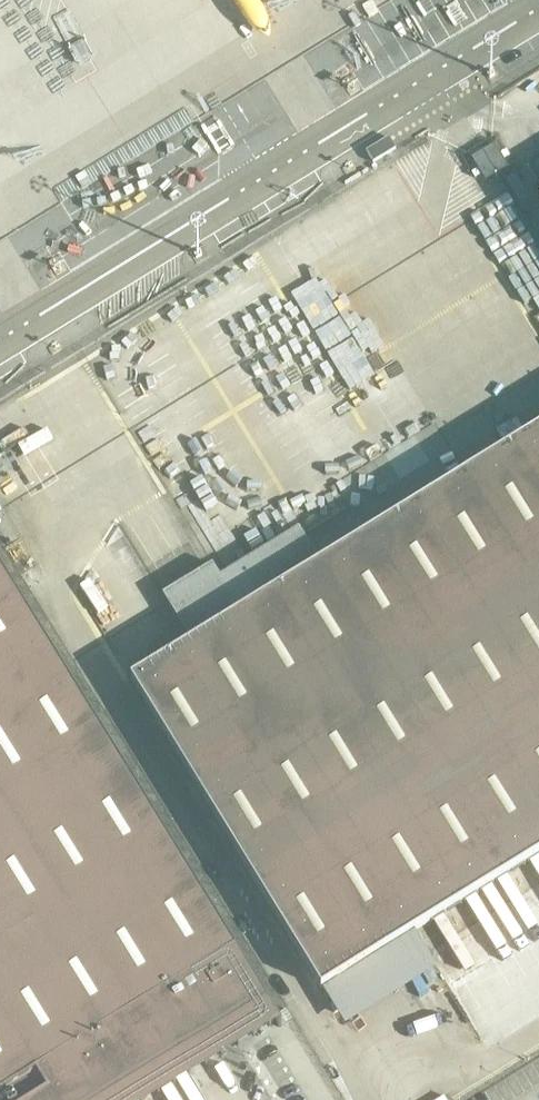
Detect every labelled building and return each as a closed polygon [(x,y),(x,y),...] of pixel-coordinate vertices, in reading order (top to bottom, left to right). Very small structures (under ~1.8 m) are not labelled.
[(130,678),(321,989),(538,854),(538,427),(243,611),(217,569),(166,598),(192,640),(130,678)] [(192,1080),(281,1025),(0,568),(0,1099),(159,1099),(192,1080)]
